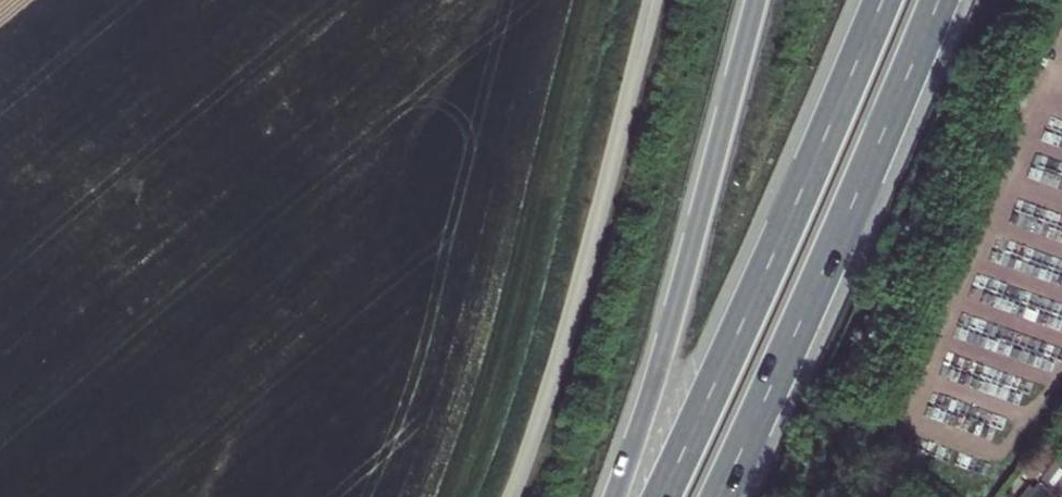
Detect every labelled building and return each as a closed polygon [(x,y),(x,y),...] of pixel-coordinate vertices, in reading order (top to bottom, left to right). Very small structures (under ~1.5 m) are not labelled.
[(1056,496),(1058,496),(1061,496),(1061,462),(1055,457),(1037,482),(1024,474),(1008,496),(1055,496),(1056,496)]
